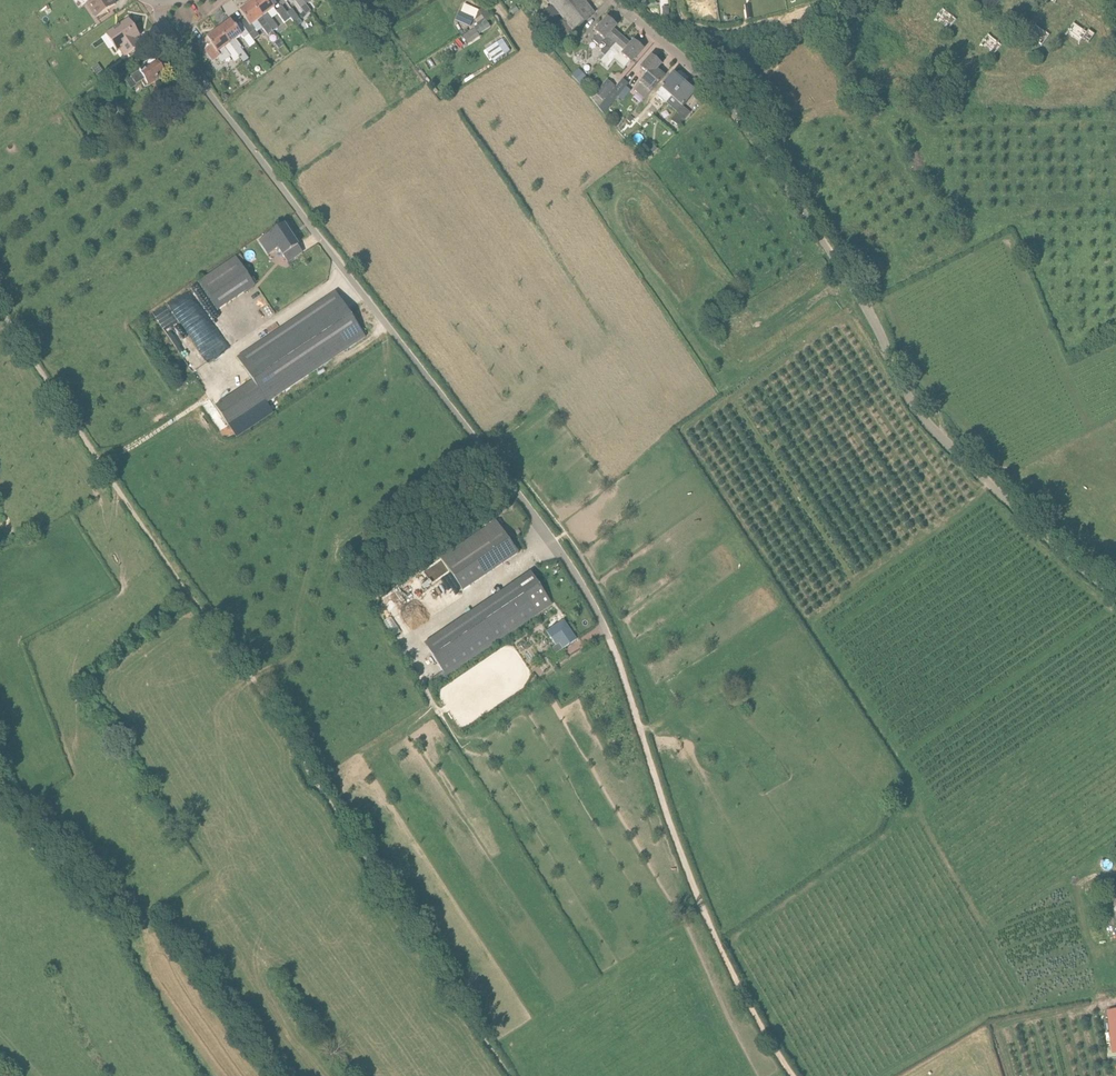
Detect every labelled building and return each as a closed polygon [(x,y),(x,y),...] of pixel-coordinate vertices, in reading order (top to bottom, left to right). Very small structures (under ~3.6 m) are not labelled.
[(112,0),(87,0),(88,3),(87,4),(96,17),(115,4),(112,0)] [(268,0),(254,0),(251,2),(273,32),(278,28),(267,14),(274,8),(268,0)] [(302,0),(297,0),(295,1),(301,8),(306,5),(302,0)] [(559,14),(567,23),(559,29),(563,34),(567,31),(568,34),(572,30),(593,14),(582,0),(548,0),(552,5),(543,12),(550,21),(559,14)] [(1002,0),(981,0),(978,3),(993,13),(1002,0)] [(240,23),(248,35),(249,35),(253,41),(259,36),(255,30),(252,25),(257,21),(268,35),(273,32),(251,2),(239,11),(244,18),(245,20),(240,23)] [(290,18),(287,13),(282,7),(276,12),(284,23),(287,21),(290,18)] [(951,29),(959,18),(945,8),(937,19),(951,29)] [(302,23),(300,20),(292,9),(287,13),(290,18),(297,27),(302,23)] [(473,18),(459,12),(455,21),(469,28),(473,18)] [(598,59),(601,61),(622,37),(613,29),(616,26),(607,18),(606,19),(606,18),(594,32),(598,35),(593,41),(599,47),(603,43),(606,46),(600,53),(602,55),(598,59)] [(125,57),(132,52),(142,45),(134,34),(137,32),(128,19),(106,35),(117,52),(120,50),(125,57)] [(218,29),(240,59),(245,55),(240,48),(241,47),(236,40),(241,36),(243,39),(248,35),(240,23),(235,27),(230,21),(218,29)] [(489,26),(486,21),(462,36),(468,44),(480,37),(477,33),(489,26)] [(1084,41),(1092,44),(1096,33),(1073,24),(1068,38),(1083,43),(1084,41)] [(1046,45),(1052,33),(1037,26),(1031,39),(1046,45)] [(211,44),(205,49),(214,61),(220,56),(218,53),(224,48),(235,62),(240,59),(218,29),(207,38),(211,44)] [(990,34),(982,45),(996,55),(1004,44),(990,34)] [(622,37),(601,61),(607,67),(616,55),(620,58),(622,56),(631,64),(643,49),(634,41),(631,44),(622,37)] [(278,49),(282,46),(279,40),(274,43),(278,49)] [(508,47),(503,40),(486,50),(494,62),(510,51),(508,47)] [(656,76),(659,72),(657,70),(661,65),(651,56),(640,69),(647,74),(645,76),(649,80),(651,77),(654,80),(657,76),(656,76)] [(153,65),(150,61),(145,65),(147,69),(144,72),(144,71),(126,82),(131,90),(143,83),(146,88),(165,75),(164,74),(165,73),(166,72),(166,71),(166,70),(165,69),(165,68),(164,68),(163,67),(162,67),(161,68),(157,62),(153,65)] [(571,76),(580,84),(587,77),(578,69),(571,76)] [(649,80),(645,76),(634,90),(645,99),(664,77),(659,72),(656,76),(657,76),(654,80),(651,77),(649,80)] [(667,103),(683,84),(673,75),(673,74),(661,88),(656,94),(667,103)] [(118,78),(106,86),(111,93),(123,86),(118,78)] [(606,80),(595,94),(603,101),(615,87),(606,80)] [(604,101),(610,106),(627,87),(628,85),(623,80),(621,82),(604,101)] [(693,92),(683,84),(667,103),(677,112),(670,120),(678,127),(690,113),(682,106),(694,92),(693,92)] [(637,120),(647,108),(641,104),(631,115),(635,119),(637,120)] [(653,150),(648,144),(643,149),(648,155),(653,150)] [(283,225),(264,238),(273,251),(277,249),(286,263),(301,253),(283,225)] [(236,257),(198,282),(217,311),(255,286),(236,257)] [(265,401),(267,403),(365,337),(335,292),(237,358),(252,381),(215,407),(228,426),(265,401)] [(496,521),(440,559),(462,591),(517,554),(518,554),(496,521)] [(424,644),(446,676),(552,605),(530,572),(424,644)] [(576,640),(563,621),(548,632),(556,645),(559,643),(563,649),(576,640)] [(434,684),(445,677),(442,672),(431,680),(434,684)]
